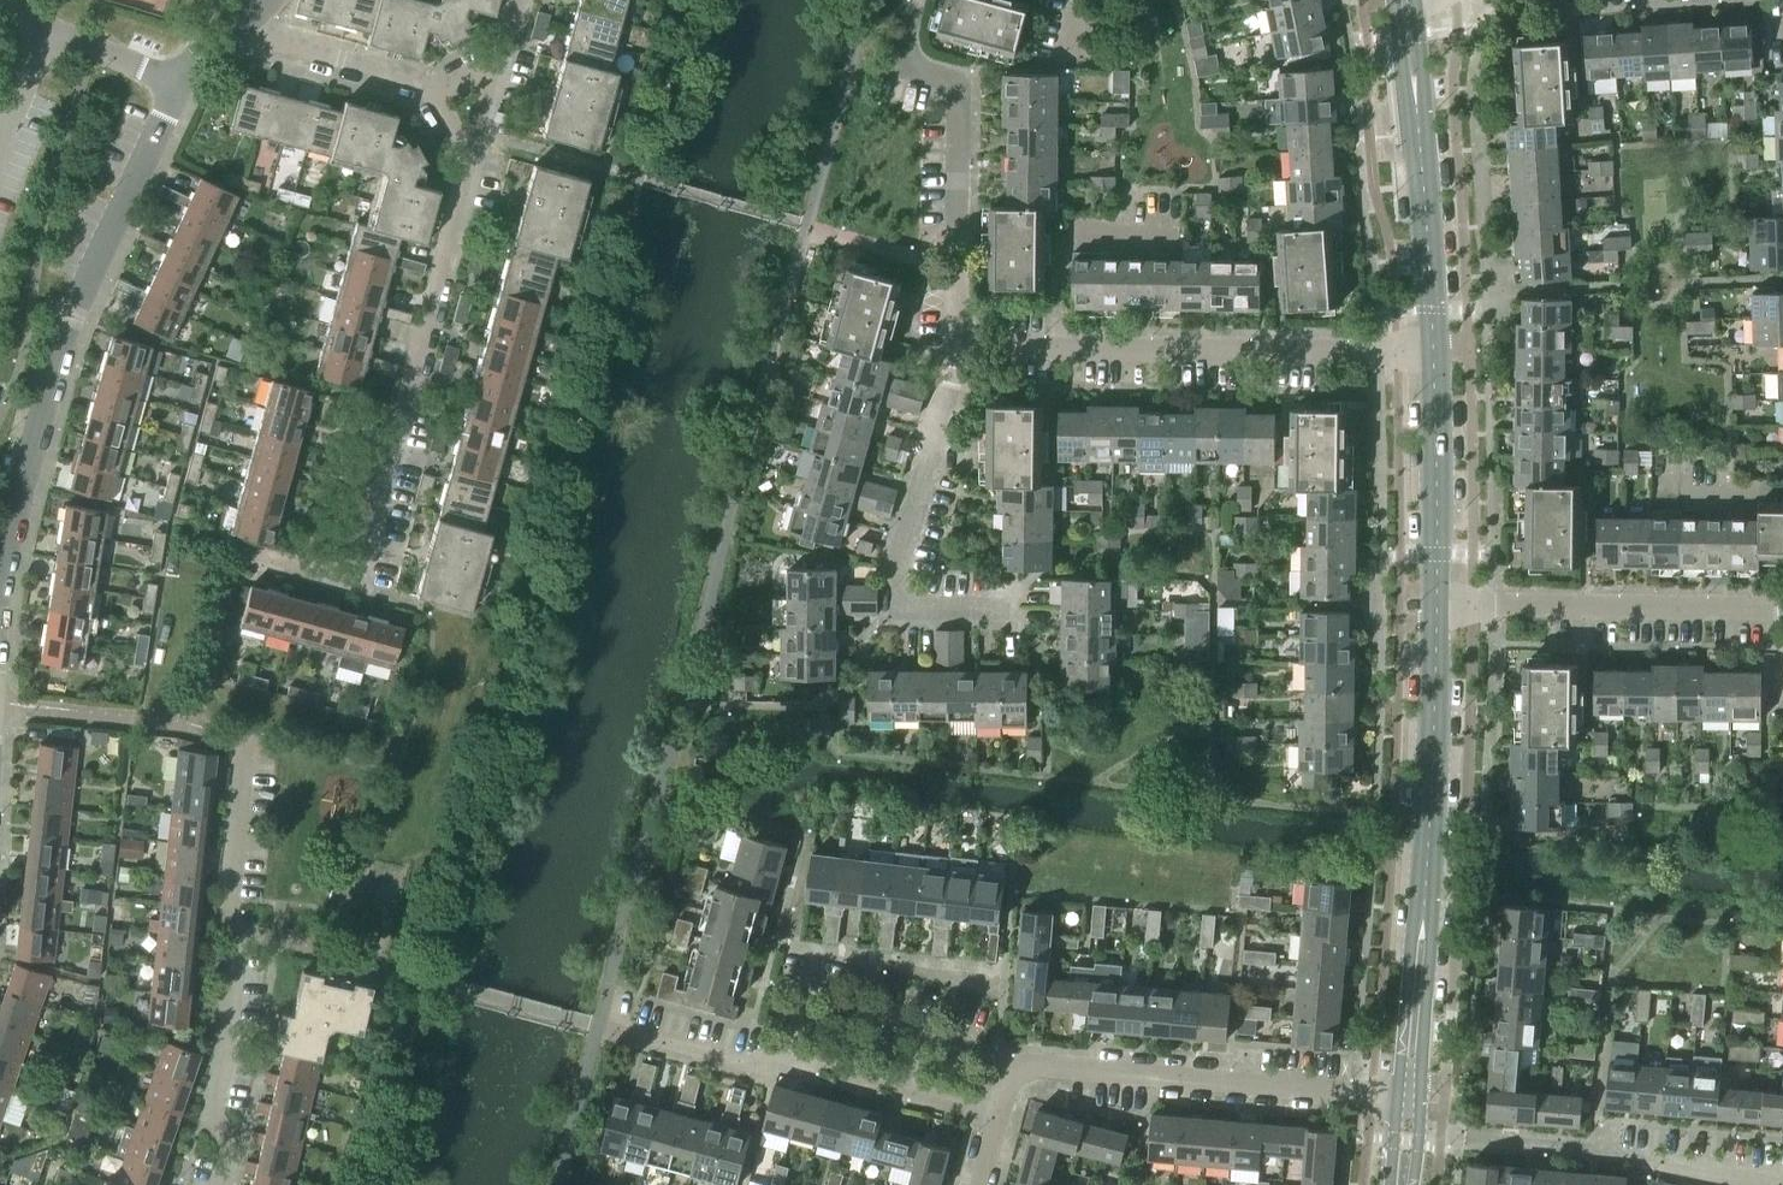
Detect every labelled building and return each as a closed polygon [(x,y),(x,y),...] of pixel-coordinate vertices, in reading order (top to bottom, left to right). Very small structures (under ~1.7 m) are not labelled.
[(293,13),(368,33),(366,43),(419,58),(424,40),(436,43),(471,23),(475,10),(494,15),(498,0),(439,0),(434,3),(423,0),(297,0),(293,13)] [(562,59),(555,86),(578,92),(576,97),(574,96),(573,100),(576,101),(574,105),(572,105),(570,109),(573,110),(572,114),(549,108),(541,136),(596,151),(618,73),(608,70),(627,0),(579,0),(562,59)] [(977,45),(1017,55),(1030,3),(1018,0),(948,0),(938,34),(977,45)] [(1272,33),(1325,22),(1320,0),(1305,0),(1273,7),(1267,8),(1272,33)] [(537,11),(533,25),(546,28),(550,15),(537,11)] [(1325,22),(1272,33),(1278,58),(1330,48),(1325,22)] [(1692,23),(1667,24),(1672,78),(1696,76),(1692,23)] [(1693,23),(1692,23),(1696,76),(1697,76),(1697,71),(1725,69),(1721,27),(1694,28),(1693,23)] [(1642,26),(1642,32),(1646,80),(1672,78),(1667,24),(1642,26)] [(546,28),(533,25),(530,38),(543,42),(546,28)] [(1751,25),(1721,27),(1725,69),(1754,67),(1751,25)] [(1613,34),(1617,76),(1645,74),(1646,80),(1642,32),(1613,34)] [(1587,77),(1617,76),(1613,34),(1585,36),(1587,77)] [(1190,38),(1192,49),(1206,46),(1204,35),(1190,38)] [(1517,90),(1519,124),(1508,124),(1517,258),(1522,258),(1524,282),(1572,279),(1569,227),(1563,228),(1556,123),(1573,122),(1572,97),(1578,97),(1577,66),(1570,66),(1568,41),(1514,45),(1516,80),(1515,80),(1515,83),(1517,82),(1517,87),(1515,88),(1516,90),(1517,90)] [(1206,46),(1192,49),(1195,60),(1208,57),(1206,46)] [(637,53),(633,68),(636,69),(642,70),(646,56),(639,53),(637,53)] [(1281,98),(1266,99),(1267,124),(1283,123),(1283,124),(1289,124),(1291,152),(1293,179),(1287,179),(1289,205),(1342,202),(1340,176),(1335,176),(1333,148),(1331,121),(1337,121),(1335,94),(1333,69),(1280,72),(1281,98)] [(1005,75),(1005,101),(1004,127),(1010,127),(1009,207),(992,207),(991,288),(1045,288),(1045,263),(1051,263),(1052,233),(1045,232),(1045,209),(1057,210),(1059,75),(1005,75)] [(425,173),(408,145),(405,138),(392,135),(397,116),(344,102),(341,112),(241,84),(229,129),(382,171),(385,176),(371,226),(356,222),(314,375),(359,387),(365,366),(380,370),(382,360),(367,356),(378,316),(394,320),(396,310),(381,306),(392,266),(407,270),(410,260),(395,256),(400,237),(425,244),(440,191),(421,186),(425,173)] [(1745,92),(1745,106),(1757,106),(1756,92),(1745,92)] [(1746,120),(1745,106),(1734,106),(1734,120),(1746,120)] [(1757,106),(1745,106),(1746,120),(1757,120),(1757,106)] [(1589,108),(1590,119),(1604,118),(1604,107),(1589,108)] [(1102,115),(1102,126),(1116,127),(1116,126),(1116,115),(1102,115)] [(1129,116),(1116,115),(1116,126),(1129,127),(1129,116)] [(1215,116),(1216,127),(1230,126),(1229,115),(1215,116)] [(1691,117),(1691,128),(1706,127),(1705,115),(1691,117)] [(1202,128),(1216,127),(1215,116),(1202,117),(1202,128)] [(1604,118),(1590,119),(1590,131),(1605,130),(1604,118)] [(1642,120),(1643,131),(1657,130),(1656,119),(1642,120)] [(1116,127),(1102,126),(1102,138),(1116,138),(1116,127)] [(1230,126),(1216,127),(1217,139),(1231,138),(1230,126)] [(1706,127),(1691,128),(1692,139),(1706,138),(1706,127)] [(1657,130),(1643,131),(1643,142),(1657,141),(1657,130)] [(1747,169),(1746,154),(1735,155),(1735,169),(1747,169)] [(1758,154),(1746,154),(1747,169),(1758,168),(1758,154)] [(1612,161),(1601,162),(1602,176),(1613,175),(1612,161)] [(1602,176),(1601,162),(1589,162),(1590,177),(1602,176)] [(482,531),(557,256),(567,259),(588,181),(533,165),(526,193),(548,200),(547,204),(545,203),(543,208),(546,209),(545,213),(542,212),(541,217),(543,217),(542,222),(519,216),(512,242),(437,518),(429,546),(452,552),(450,557),(448,556),(447,561),(449,561),(448,566),(446,565),(444,570),(447,570),(445,575),(423,568),(415,596),(470,611),(492,533),(482,531)] [(225,185),(241,189),(244,179),(227,174),(225,185)] [(1092,191),(1104,191),(1104,177),(1092,177),(1092,191)] [(1104,177),(1104,191),(1115,192),(1115,178),(1104,177)] [(1232,191),(1231,177),(1220,178),(1221,192),(1232,191)] [(1242,177),(1231,177),(1232,191),(1243,190),(1242,177)] [(171,201),(186,208),(188,203),(226,221),(238,196),(199,178),(190,198),(176,192),(171,201)] [(244,179),(241,189),(257,194),(260,183),(244,179)] [(176,192),(161,185),(157,194),(171,201),(176,192)] [(274,199),(291,203),(294,192),(278,188),(274,199)] [(294,192),(291,203),(307,208),(310,197),(294,192)] [(1198,195),(1198,205),(1211,206),(1211,195),(1198,195)] [(1342,202),(1289,205),(1290,229),(1279,230),(1280,254),(1274,255),(1276,285),(1283,285),(1284,310),(1338,306),(1332,227),(1344,227),(1342,202)] [(188,203),(186,208),(177,226),(215,244),(226,221),(188,203)] [(1211,206),(1198,205),(1198,216),(1211,216),(1211,206)] [(1751,243),(1782,242),(1782,217),(1750,218),(1751,243)] [(1248,220),(1248,231),(1262,231),(1262,220),(1248,220)] [(149,248),(164,255),(166,250),(204,268),(215,244),(177,226),(168,245),(154,239),(149,248)] [(1262,231),(1248,231),(1248,242),(1262,242),(1262,231)] [(135,241),(149,248),(154,239),(139,232),(135,241)] [(1698,234),(1698,245),(1712,245),(1712,233),(1698,234)] [(1684,246),(1698,245),(1698,234),(1684,234),(1684,246)] [(1631,237),(1617,238),(1618,250),(1632,249),(1631,237)] [(1603,239),(1604,250),(1618,250),(1617,238),(1603,239)] [(271,242),(268,250),(280,256),(284,247),(271,242)] [(1751,243),(1751,269),(1782,268),(1782,242),(1751,243)] [(473,245),(469,258),(482,262),(486,248),(481,247),(473,245)] [(1712,245),(1698,245),(1698,256),(1713,256),(1712,245)] [(166,250),(164,255),(155,273),(193,291),(204,268),(166,250)] [(1618,250),(1604,250),(1604,262),(1618,261),(1618,250)] [(1074,252),(1074,279),(1089,279),(1090,253),(1074,252)] [(1073,307),(1103,308),(1104,279),(1105,279),(1106,253),(1090,253),(1089,279),(1074,279),(1073,307)] [(1103,308),(1128,308),(1129,260),(1129,253),(1106,253),(1105,279),(1104,279),(1103,308)] [(1128,279),(1128,308),(1152,308),(1153,281),(1167,282),(1167,254),(1152,253),(1152,260),(1129,260),(1128,279)] [(1152,308),(1181,309),(1182,261),(1183,261),(1183,254),(1167,254),(1167,282),(1153,281),(1152,308)] [(482,262),(469,258),(466,272),(477,275),(478,275),(482,262)] [(410,260),(407,270),(422,274),(425,264),(410,260)] [(1181,309),(1211,309),(1211,261),(1183,261),(1182,261),(1181,309)] [(1211,309),(1234,309),(1235,262),(1211,261),(1211,309)] [(1235,262),(1234,309),(1261,310),(1261,262),(1235,262)] [(829,345),(846,350),(846,349),(881,359),(881,358),(887,336),(894,337),(902,308),(896,306),(902,282),(851,268),(829,345)] [(128,295),(142,302),(144,297),(182,315),(193,291),(155,273),(146,292),(132,286),(128,295)] [(117,279),(113,288),(128,295),(132,286),(117,279)] [(1753,319),(1782,317),(1782,293),(1753,294),(1753,319)] [(459,295),(456,308),(468,312),(472,298),(471,298),(459,295)] [(144,297),(142,302),(132,322),(155,333),(171,340),(182,315),(144,297)] [(1517,324),(1571,325),(1571,300),(1523,299),(1523,323),(1517,324)] [(468,312),(456,308),(452,322),(463,325),(465,325),(468,312)] [(1700,310),(1701,321),(1715,321),(1714,309),(1700,310)] [(396,310),(394,320),(409,324),(411,314),(396,310)] [(1605,314),(1605,326),(1619,326),(1619,315),(1605,314)] [(1782,344),(1782,317),(1753,319),(1754,345),(1782,344)] [(1701,333),(1701,321),(1687,322),(1687,334),(1701,333)] [(1715,321),(1701,321),(1701,333),(1715,333),(1715,321)] [(132,322),(127,334),(151,340),(155,333),(132,322)] [(1517,350),(1565,351),(1571,351),(1571,325),(1517,324),(1517,350)] [(1605,338),(1619,338),(1619,326),(1605,326),(1605,338)] [(1619,326),(1619,338),(1633,338),(1633,326),(1619,326)] [(111,336),(103,362),(144,374),(152,347),(111,336)] [(446,345),(442,358),(455,362),(458,349),(457,348),(446,345)] [(846,350),(838,377),(923,401),(927,388),(894,378),(893,381),(887,379),(892,361),(881,358),(881,359),(846,349),(846,350)] [(1517,350),(1517,378),(1565,379),(1565,351),(1517,350)] [(455,362),(442,358),(438,372),(450,375),(451,375),(455,362)] [(382,360),(380,370),(395,374),(398,364),(382,360)] [(103,362),(97,387),(138,398),(144,374),(103,362)] [(216,365),(212,380),(223,383),(227,368),(216,365)] [(196,372),(192,387),(203,390),(207,375),(196,372)] [(838,377),(831,404),(830,405),(877,417),(881,401),(887,403),(886,405),(920,414),(923,401),(838,377)] [(1517,378),(1516,407),(1571,407),(1571,406),(1565,406),(1565,379),(1517,378)] [(271,380),(263,407),(304,418),(312,391),(271,380)] [(97,387),(90,412),(131,424),(138,398),(97,387)] [(203,390),(192,387),(188,402),(199,404),(203,390)] [(1754,394),(1743,395),(1743,409),(1755,409),(1754,394)] [(443,398),(433,395),(432,395),(428,409),(441,412),(444,399),(443,398)] [(1743,409),(1743,395),(1732,395),(1732,410),(1743,409)] [(1595,415),(1607,415),(1607,401),(1596,401),(1595,415)] [(1607,401),(1607,415),(1618,415),(1618,401),(1607,401)] [(206,402),(202,417),(213,420),(217,405),(206,402)] [(825,402),(818,427),(870,441),(877,417),(830,405),(831,404),(825,402)] [(988,486),(1000,486),(1000,485),(1042,485),(1042,484),(1042,462),(1049,461),(1050,431),(1043,430),(1043,406),(989,405),(989,440),(987,440),(987,443),(989,443),(989,448),(987,448),(987,450),(989,451),(988,486)] [(1089,460),(1114,460),(1115,407),(1089,406),(1089,412),(1090,412),(1089,460)] [(263,407),(257,432),(297,443),(304,418),(263,407)] [(1114,460),(1139,461),(1139,413),(1140,413),(1140,407),(1115,407),(1114,460)] [(1516,407),(1516,432),(1570,432),(1571,407),(1516,407)] [(1195,408),(1195,413),(1196,413),(1196,461),(1221,462),(1221,408),(1195,408)] [(1247,408),(1221,408),(1221,462),(1245,462),(1246,414),(1247,414),(1247,408)] [(1285,464),(1292,465),(1346,465),(1346,418),(1346,409),(1293,409),(1292,434),(1286,434),(1285,464)] [(90,412),(83,438),(124,449),(131,424),(90,412)] [(1059,460),(1089,460),(1090,412),(1089,412),(1060,412),(1059,460)] [(1138,472),(1167,472),(1167,413),(1140,413),(1139,413),(1139,461),(1138,472)] [(1167,413),(1167,472),(1196,472),(1196,461),(1196,413),(1195,413),(1167,413)] [(1276,414),(1247,414),(1246,414),(1245,462),(1276,462),(1276,414)] [(202,417),(198,431),(209,434),(209,435),(217,437),(221,422),(212,420),(213,420),(202,417)] [(183,422),(179,437),(190,440),(193,425),(183,422)] [(436,423),(432,437),(445,440),(448,427),(443,425),(436,423)] [(811,452),(817,453),(817,452),(863,465),(870,441),(818,427),(811,452)] [(257,432),(250,457),(291,468),(297,443),(257,432)] [(1516,432),(1516,456),(1570,457),(1570,432),(1516,432)] [(889,434),(885,446),(899,450),(903,438),(889,434)] [(190,440),(179,437),(175,451),(186,455),(190,440)] [(445,440),(432,437),(428,450),(441,453),(445,440)] [(83,438),(76,463),(117,474),(124,449),(83,438)] [(1745,458),(1745,444),(1733,444),(1734,459),(1745,458)] [(1756,444),(1745,444),(1745,458),(1757,458),(1756,444)] [(899,450),(885,446),(882,457),(896,461),(899,450)] [(1595,465),(1606,465),(1607,450),(1595,450),(1595,465)] [(1607,450),(1606,465),(1618,465),(1618,450),(1607,450)] [(1624,451),(1624,462),(1638,463),(1638,451),(1624,451)] [(192,452),(188,467),(199,469),(203,455),(192,452)] [(817,452),(817,453),(809,479),(895,504),(899,491),(865,481),(865,484),(858,482),(863,465),(817,452)] [(1516,486),(1528,486),(1564,487),(1564,485),(1564,458),(1570,458),(1570,457),(1516,456),(1516,486)] [(250,457),(243,482),(284,494),(291,468),(250,457)] [(1638,463),(1624,462),(1624,474),(1638,474),(1638,463)] [(117,474),(76,463),(69,489),(110,500),(117,474)] [(1292,489),(1309,489),(1345,489),(1345,488),(1346,465),(1292,465),(1292,489)] [(199,469),(188,467),(184,481),(195,484),(199,469)] [(169,472),(165,487),(176,490),(180,475),(169,472)] [(422,473),(418,487),(431,490),(435,477),(422,473)] [(809,479),(802,507),(802,508),(848,521),(852,504),(859,506),(858,508),(891,517),(895,504),(809,479)] [(1075,493),(1089,493),(1089,481),(1076,481),(1075,493)] [(1089,481),(1089,493),(1103,493),(1103,481),(1089,481)] [(243,482),(236,507),(277,518),(284,494),(243,482)] [(1000,511),(1005,511),(1005,510),(1053,511),(1053,485),(1042,484),(1042,485),(1000,485),(1000,486),(1000,511)] [(1564,487),(1528,486),(1527,565),(1580,566),(1581,541),(1587,541),(1588,510),(1581,510),(1581,485),(1564,485),(1564,487)] [(176,490),(165,487),(161,501),(172,505),(176,490)] [(431,490),(418,487),(415,500),(423,502),(427,504),(431,490)] [(1238,487),(1238,498),(1252,498),(1252,487),(1238,487)] [(1309,489),(1309,517),(1357,518),(1357,488),(1345,488),(1345,489),(1309,489)] [(1103,493),(1089,493),(1089,504),(1103,504),(1103,493)] [(1252,498),(1238,498),(1238,510),(1252,510),(1252,498)] [(174,518),(185,521),(189,506),(178,503),(174,518)] [(1623,566),(1760,568),(1760,556),(1782,557),(1782,503),(1759,503),(1759,513),(1729,512),(1729,520),(1682,519),(1682,512),(1652,511),(1651,511),(1651,519),(1597,518),(1597,566),(1623,566)] [(64,505),(60,532),(102,539),(106,512),(64,505)] [(802,508),(802,507),(796,505),(789,531),(802,535),(800,543),(814,547),(816,539),(841,546),(848,521),(802,508)] [(1131,505),(1131,516),(1145,517),(1145,505),(1131,505)] [(1189,506),(1188,517),(1202,517),(1203,506),(1189,506)] [(277,518),(236,507),(235,511),(225,508),(220,528),(229,531),(229,533),(270,544),(277,518)] [(1005,511),(1005,540),(1053,540),(1053,511),(1005,510),(1005,511)] [(1091,525),(1103,525),(1103,511),(1091,511),(1091,525)] [(1131,528),(1145,528),(1145,517),(1131,516),(1131,528)] [(1145,517),(1145,528),(1166,528),(1166,517),(1145,517)] [(1202,517),(1188,517),(1188,528),(1202,529),(1202,517)] [(1235,531),(1247,531),(1247,517),(1235,517),(1235,531)] [(1247,517),(1247,531),(1258,532),(1258,517),(1247,517)] [(1309,517),(1308,545),(1308,546),(1356,547),(1357,518),(1309,517)] [(154,531),(151,547),(162,548),(165,533),(154,531)] [(60,532),(56,559),(98,565),(102,539),(60,532)] [(1097,547),(1109,547),(1109,533),(1098,533),(1097,547)] [(1109,533),(1109,547),(1120,547),(1120,533),(1109,533)] [(874,543),(860,539),(857,550),(871,554),(874,543)] [(1053,540),(1005,540),(1005,569),(1052,569),(1053,540)] [(1302,546),(1302,571),(1350,572),(1350,573),(1356,573),(1356,547),(1308,546),(1308,545),(1302,546)] [(162,548),(151,547),(149,562),(160,563),(162,548)] [(56,559),(52,583),(94,590),(98,565),(56,559)] [(1235,577),(1246,578),(1246,564),(1235,564),(1235,577)] [(1246,564),(1246,578),(1258,578),(1258,564),(1246,564)] [(789,569),(789,599),(878,600),(878,586),(844,586),(844,588),(837,588),(837,569),(789,569)] [(1234,571),(1218,571),(1218,589),(1227,599),(1235,598),(1234,571)] [(1350,572),(1302,571),(1302,597),(1350,598),(1350,573),(1350,572)] [(1064,579),(1063,610),(1111,610),(1111,609),(1112,580),(1064,579)] [(52,583),(48,609),(90,616),(94,590),(52,583)] [(146,583),(143,598),(154,600),(157,585),(146,583)] [(249,588),(240,585),(230,622),(239,625),(249,588)] [(238,627),(265,634),(276,593),(250,586),(249,588),(239,625),(238,627)] [(1187,604),(1187,618),(1199,618),(1199,611),(1210,611),(1210,594),(1203,587),(1196,604),(1187,604)] [(265,634),(289,641),(301,600),(276,593),(265,634)] [(154,600),(143,598),(141,613),(152,615),(154,600)] [(789,599),(789,627),(789,628),(837,628),(837,611),(843,611),(843,614),(878,614),(878,600),(789,599)] [(289,641),(315,648),(326,607),(301,600),(289,641)] [(1176,618),(1187,618),(1187,604),(1176,604),(1176,618)] [(315,648),(340,655),(351,614),(326,607),(315,648)] [(48,609),(44,635),(86,641),(90,616),(48,609)] [(1063,610),(1063,634),(1117,635),(1117,609),(1111,609),(1111,610),(1063,610)] [(1302,611),(1302,637),(1349,638),(1349,636),(1350,612),(1302,611)] [(351,614),(340,655),(337,666),(362,672),(365,662),(376,621),(351,614)] [(403,628),(376,621),(365,662),(391,669),(403,628)] [(783,627),(783,652),(836,653),(837,628),(789,628),(789,627),(783,627)] [(919,719),(949,719),(950,630),(936,630),(935,665),(938,665),(938,671),(919,671),(919,719)] [(949,719),(976,719),(977,719),(978,671),(961,671),(961,665),(963,665),(963,631),(950,630),(949,719)] [(1234,644),(1245,644),(1246,630),(1234,630),(1234,644)] [(1246,630),(1245,644),(1257,644),(1257,630),(1246,630)] [(138,634),(135,649),(146,651),(149,636),(138,634)] [(1063,634),(1063,658),(1111,659),(1111,660),(1116,661),(1117,635),(1063,634)] [(86,641),(44,635),(39,662),(81,668),(86,641)] [(1301,663),(1307,663),(1307,662),(1355,662),(1355,636),(1349,636),(1349,638),(1302,637),(1301,663)] [(146,651),(135,649),(133,664),(144,666),(146,651)] [(836,653),(783,652),(783,678),(836,679),(836,653)] [(1175,667),(1186,667),(1187,653),(1175,653),(1175,667)] [(1187,653),(1186,667),(1198,667),(1198,653),(1187,653)] [(1111,659),(1063,658),(1062,689),(1110,689),(1111,660),(1111,659)] [(1307,662),(1307,663),(1307,691),(1354,691),(1355,662),(1307,662)] [(1512,743),(1577,744),(1577,720),(1584,720),(1584,690),(1577,689),(1578,664),(1524,664),(1523,743),(1512,743)] [(1652,719),(1677,719),(1677,665),(1652,665),(1652,671),(1652,713),(1652,719)] [(1677,719),(1701,719),(1702,672),(1702,666),(1677,665),(1677,719)] [(869,718),(895,719),(895,671),(870,670),(870,698),(868,698),(867,708),(870,708),(869,718)] [(1594,713),(1623,713),(1623,671),(1594,670),(1594,713)] [(895,719),(919,719),(919,671),(895,671),(895,719)] [(976,725),(1002,725),(1003,672),(978,671),(977,719),(976,719),(976,725)] [(1623,713),(1652,713),(1652,671),(1623,671),(1623,713)] [(236,683),(250,687),(253,676),(239,672),(236,683)] [(1003,672),(1002,725),(1028,726),(1029,672),(1003,672)] [(1701,719),(1731,720),(1731,672),(1702,672),(1701,719)] [(1731,672),(1731,720),(1761,720),(1762,672),(1731,672)] [(253,676),(250,687),(265,691),(268,680),(253,676)] [(734,690),(746,690),(746,676),(734,676),(734,690)] [(746,676),(746,690),(757,690),(757,676),(746,676)] [(1234,697),(1245,697),(1245,683),(1234,683),(1234,697)] [(1245,683),(1245,697),(1256,697),(1256,683),(1245,683)] [(286,697),(300,701),(303,690),(288,686),(286,697)] [(303,690),(300,701),(315,705),(318,694),(303,690)] [(1307,691),(1306,718),(1306,719),(1354,720),(1354,691),(1307,691)] [(841,698),(841,709),(855,709),(855,698),(841,698)] [(336,710),(350,714),(353,704),(339,700),(336,710)] [(353,704),(350,714),(365,718),(368,708),(353,704)] [(855,709),(841,709),(841,720),(855,721),(855,709)] [(1301,718),(1300,744),(1354,745),(1354,720),(1306,719),(1306,718),(1301,718)] [(782,722),(768,722),(768,733),(782,733),(782,722)] [(91,731),(90,744),(105,745),(106,732),(91,731)] [(1594,733),(1594,744),(1608,744),(1608,733),(1594,733)] [(1747,733),(1747,744),(1761,744),(1761,733),(1747,733)] [(1233,750),(1244,751),(1244,737),(1233,736),(1233,750)] [(1244,737),(1244,751),(1255,751),(1256,737),(1244,737)] [(1028,738),(1028,749),(1042,749),(1042,738),(1028,738)] [(180,750),(207,753),(207,746),(181,739),(180,750)] [(1512,743),(1511,772),(1559,773),(1560,745),(1577,745),(1577,744),(1512,743)] [(39,744),(36,774),(73,778),(76,748),(39,744)] [(1354,745),(1300,744),(1300,770),(1304,770),(1304,786),(1327,786),(1327,770),(1354,770),(1354,745)] [(1608,744),(1594,744),(1594,755),(1608,755),(1608,744)] [(1761,744),(1747,744),(1747,756),(1761,756),(1761,744)] [(1042,749),(1028,749),(1028,760),(1042,760),(1042,749)] [(1646,749),(1646,760),(1660,760),(1659,749),(1646,749)] [(1695,749),(1695,761),(1709,761),(1709,749),(1695,749)] [(178,750),(174,780),(211,784),(215,754),(207,753),(180,750),(178,750)] [(1660,760),(1646,760),(1646,771),(1660,772),(1660,760)] [(1709,761),(1695,761),(1695,772),(1709,772),(1709,761)] [(1511,772),(1511,801),(1564,802),(1564,801),(1559,801),(1559,773),(1511,772)] [(36,774),(32,805),(69,809),(73,778),(36,774)] [(174,780),(171,810),(208,814),(211,784),(174,780)] [(126,804),(144,806),(145,797),(127,795),(126,804)] [(1719,797),(1719,808),(1733,809),(1733,797),(1719,797)] [(1747,798),(1733,797),(1733,809),(1747,809),(1747,798)] [(1564,802),(1511,801),(1511,827),(1564,828),(1564,802)] [(1609,816),(1621,817),(1621,803),(1609,802),(1609,816)] [(1621,803),(1621,817),(1632,817),(1632,803),(1621,803)] [(32,805),(29,835),(66,840),(69,809),(32,805)] [(1733,809),(1719,808),(1719,819),(1733,820),(1733,809)] [(171,810),(167,841),(205,845),(208,814),(171,810)] [(701,836),(716,840),(719,828),(704,824),(701,836)] [(657,998),(715,1013),(719,1001),(733,1004),(738,984),(748,987),(753,967),(743,965),(753,931),(763,934),(768,915),(758,912),(761,899),(772,902),(787,846),(744,834),(730,887),(719,884),(690,992),(676,988),(679,976),(663,972),(657,998)] [(29,835),(25,866),(63,870),(66,840),(29,835)] [(120,838),(117,857),(118,857),(140,860),(143,841),(120,838)] [(167,841),(164,871),(201,875),(205,845),(167,841)] [(101,843),(100,858),(112,859),(113,860),(114,845),(113,844),(101,843)] [(880,934),(894,936),(896,922),(889,921),(897,852),(869,849),(868,861),(863,905),(881,907),(880,920),(881,920),(880,934)] [(899,910),(918,912),(925,856),(897,852),(889,921),(896,922),(898,922),(899,910)] [(840,929),(841,915),(834,914),(841,857),(813,854),(807,898),(826,901),(825,913),(826,913),(825,927),(840,929)] [(949,942),(950,928),(943,928),(951,859),(925,856),(918,912),(935,914),(934,926),(935,927),(934,940),(949,942)] [(953,916),(972,918),(977,874),(979,859),(952,856),(951,859),(943,928),(950,928),(952,929),(953,916)] [(844,903),(863,905),(868,861),(841,857),(834,914),(841,915),(843,915),(844,903)] [(693,865),(690,877),(705,882),(709,869),(693,865)] [(25,866),(22,895),(59,900),(63,870),(25,866)] [(117,881),(128,882),(129,868),(119,867),(117,881)] [(164,871),(161,902),(198,906),(201,875),(164,871)] [(977,874),(972,918),(990,920),(988,934),(990,934),(987,961),(996,962),(1000,933),(999,933),(1005,877),(977,874)] [(705,882),(690,877),(686,890),(702,894),(705,882)] [(1307,879),(1305,907),(1349,910),(1352,883),(1307,879)] [(78,902),(100,904),(101,890),(80,888),(78,902)] [(22,895),(19,925),(56,930),(58,910),(69,912),(70,901),(59,900),(22,895)] [(1239,908),(1254,909),(1256,896),(1240,895),(1239,908)] [(1256,896),(1254,909),(1271,911),(1272,897),(1256,896)] [(147,931),(157,932),(195,936),(198,906),(161,902),(159,920),(149,919),(147,931)] [(113,905),(110,924),(122,926),(125,906),(113,905)] [(1093,905),(1092,921),(1105,922),(1107,906),(1093,905)] [(1491,923),(1490,933),(1547,938),(1550,909),(1505,905),(1503,925),(1491,923)] [(1305,907),(1302,935),(1346,938),(1349,910),(1305,907)] [(1149,910),(1147,926),(1160,927),(1162,911),(1149,910)] [(1024,911),(1020,958),(1049,960),(1050,946),(1064,947),(1066,936),(1051,935),(1053,913),(1024,911)] [(1203,914),(1201,930),(1215,932),(1216,916),(1203,914)] [(678,918),(675,931),(691,935),(694,922),(678,918)] [(1105,922),(1092,921),(1091,937),(1104,938),(1105,922)] [(56,930),(19,925),(15,957),(52,962),(56,930)] [(1160,927),(1147,926),(1146,942),(1159,943),(1160,927)] [(825,927),(823,941),(838,943),(840,929),(825,927)] [(109,928),(107,945),(108,945),(120,946),(122,930),(110,928),(109,928)] [(1215,932),(1201,930),(1200,946),(1213,948),(1215,932)] [(691,935),(675,931),(672,943),(687,948),(691,935)] [(157,932),(154,962),(191,967),(195,936),(157,932)] [(1502,943),(1500,961),(1545,965),(1547,938),(1490,933),(1489,942),(1502,943)] [(1572,946),(1588,948),(1590,934),(1574,933),(1572,946)] [(878,948),(893,949),(894,936),(880,934),(878,948)] [(1590,934),(1588,948),(1604,949),(1606,936),(1590,934)] [(1302,935),(1300,962),(1344,965),(1346,938),(1302,935)] [(1066,936),(1064,947),(1079,948),(1079,938),(1066,936)] [(934,940),(932,954),(947,956),(949,942),(934,940)] [(1243,963),(1259,965),(1260,951),(1245,950),(1243,963)] [(1260,951),(1259,965),(1275,966),(1277,953),(1260,951)] [(1729,968),(1745,969),(1746,956),(1730,955),(1729,968)] [(1746,956),(1745,969),(1761,970),(1762,957),(1746,956)] [(1016,1005),(1045,1007),(1048,978),(1047,978),(1049,960),(1020,958),(1016,1005)] [(86,977),(98,978),(99,978),(100,962),(87,961),(86,977)] [(1486,978),(1485,987),(1543,992),(1545,965),(1500,961),(1498,979),(1486,978)] [(154,962),(151,992),(188,996),(191,967),(154,962)] [(1300,962),(1297,989),(1342,993),(1344,965),(1300,962)] [(14,963),(4,993),(40,1006),(50,975),(14,963)] [(277,1029),(272,1049),(283,1052),(319,1060),(324,1037),(323,1036),(323,1037),(318,1035),(314,1027),(315,1022),(315,1021),(316,1017),(324,1012),(328,1013),(329,1014),(329,1013),(334,1014),(339,1022),(338,1027),(337,1027),(337,1028),(341,1029),(361,1034),(372,987),(352,982),(352,983),(351,988),(337,985),(338,979),(302,971),(294,1005),(293,1005),(293,1006),(292,1014),(291,1014),(291,1015),(287,1014),(286,1017),(283,1031),(277,1030),(277,1029)] [(105,974),(103,986),(104,987),(119,988),(121,976),(105,974)] [(1089,1027),(1090,1027),(1093,982),(1048,978),(1045,1007),(1090,1011),(1089,1027)] [(1090,1027),(1117,1029),(1121,985),(1093,982),(1090,1027)] [(85,985),(83,1001),(96,1002),(97,1002),(98,986),(85,985)] [(1117,1029),(1145,1032),(1148,987),(1121,985),(1117,1029)] [(1145,1032),(1172,1034),(1176,989),(1148,987),(1145,1032)] [(1497,997),(1495,1016),(1540,1020),(1543,992),(1485,987),(1484,996),(1497,997)] [(1567,1001),(1583,1002),(1584,989),(1568,988),(1567,1001)] [(1172,1034),(1200,1037),(1203,992),(1176,989),(1172,1034)] [(1297,989),(1295,1016),(1339,1020),(1342,993),(1297,989)] [(1584,989),(1583,1002),(1599,1004),(1600,991),(1584,989)] [(1638,989),(1636,1005),(1650,1007),(1651,991),(1638,989)] [(188,996),(151,992),(147,1023),(176,1027),(184,1028),(188,996)] [(1203,992),(1200,1037),(1227,1039),(1231,994),(1203,992)] [(0,1005),(0,1023),(30,1034),(40,1006),(4,993),(0,1005)] [(1693,994),(1691,1010),(1705,1011),(1706,995),(1693,994)] [(719,1001),(715,1013),(736,1019),(739,1006),(733,1004),(719,1001)] [(105,1005),(103,1022),(117,1023),(119,1007),(105,1005)] [(1239,1018),(1255,1020),(1256,1006),(1240,1005),(1239,1018)] [(1650,1007),(1636,1005),(1635,1022),(1648,1022),(1650,1007)] [(1256,1006),(1255,1020),(1256,1020),(1271,1021),(1272,1008),(1256,1006)] [(1732,1022),(1748,1024),(1749,1011),(1733,1009),(1732,1022)] [(1705,1011),(1691,1010),(1690,1025),(1703,1027),(1705,1011)] [(1749,1011),(1748,1024),(1764,1025),(1765,1012),(1749,1011)] [(1339,1020),(1295,1016),(1292,1045),(1337,1049),(1339,1020)] [(1480,1043),(1493,1044),(1538,1048),(1540,1020),(1495,1016),(1494,1034),(1481,1033),(1480,1043)] [(1255,1035),(1256,1020),(1255,1020),(1239,1018),(1237,1033),(1255,1035)] [(20,1063),(30,1034),(0,1023),(0,1056),(20,1063)] [(176,1027),(147,1023),(147,1029),(175,1032),(176,1027)] [(79,1031),(74,1048),(89,1053),(92,1036),(79,1031)] [(95,1050),(96,1050),(109,1054),(113,1040),(99,1036),(95,1050)] [(155,1068),(154,1071),(189,1083),(199,1054),(197,1053),(199,1041),(182,1039),(181,1047),(164,1042),(155,1068)] [(1605,1107),(1635,1110),(1638,1065),(1637,1065),(1639,1043),(1638,1043),(1637,1045),(1613,1043),(1613,1041),(1612,1041),(1610,1063),(1609,1063),(1605,1107)] [(1563,1057),(1578,1058),(1580,1045),(1564,1043),(1563,1057)] [(1493,1044),(1489,1090),(1518,1093),(1518,1092),(1520,1068),(1536,1070),(1538,1048),(1493,1044)] [(1728,1059),(1739,1060),(1741,1045),(1730,1044),(1728,1059)] [(1580,1045),(1578,1058),(1595,1060),(1596,1046),(1580,1045)] [(1739,1060),(1750,1061),(1752,1046),(1741,1045),(1739,1060)] [(1752,1046),(1750,1061),(1759,1062),(1761,1047),(1752,1046)] [(265,1078),(264,1083),(275,1085),(276,1080),(312,1089),(319,1060),(283,1052),(278,1075),(266,1072),(265,1078)] [(10,1092),(20,1096),(23,1088),(12,1085),(20,1063),(0,1056),(0,1089),(10,1092)] [(1689,1115),(1693,1070),(1694,1060),(1666,1057),(1665,1068),(1661,1112),(1689,1115)] [(639,1075),(654,1079),(658,1066),(643,1062),(639,1075)] [(85,1080),(98,1084),(103,1069),(90,1064),(85,1080)] [(1635,1110),(1661,1112),(1665,1068),(1638,1065),(1635,1110)] [(59,1077),(73,1082),(78,1071),(63,1066),(59,1077)] [(1536,1093),(1533,1123),(1581,1127),(1584,1098),(1562,1096),(1564,1067),(1553,1066),(1550,1095),(1536,1093)] [(1689,1115),(1716,1117),(1718,1088),(1719,1088),(1721,1072),(1693,1070),(1689,1115)] [(147,1091),(144,1100),(179,1112),(189,1083),(154,1071),(147,1091)] [(684,1088),(698,1091),(702,1078),(688,1074),(684,1088)] [(626,1156),(648,1162),(662,1109),(648,1105),(652,1093),(650,1093),(654,1079),(639,1075),(636,1089),(643,1091),(626,1156)] [(258,1107),(257,1112),(268,1115),(269,1110),(306,1118),(312,1089),(276,1080),(275,1085),(274,1091),(271,1105),(259,1102),(258,1107)] [(763,1128),(791,1136),(802,1093),(775,1085),(763,1128)] [(732,1086),(729,1100),(743,1104),(747,1090),(732,1086)] [(602,1150),(626,1156),(643,1091),(636,1089),(634,1088),(631,1100),(616,1096),(602,1150)] [(670,1168),(692,1174),(706,1121),(693,1117),(696,1105),(695,1105),(698,1091),(684,1088),(680,1101),(687,1103),(670,1168)] [(1716,1117),(1762,1121),(1765,1092),(1719,1088),(1718,1088),(1716,1117)] [(1,1118),(10,1092),(0,1089),(0,1118),(1,1118)] [(1486,1119),(1533,1123),(1536,1093),(1518,1092),(1518,1093),(1489,1090),(1486,1119)] [(1762,1121),(1782,1123),(1782,1094),(1765,1092),(1762,1121)] [(75,1108),(76,1108),(88,1112),(93,1097),(80,1093),(75,1108)] [(791,1136),(818,1143),(829,1100),(802,1093),(791,1136)] [(144,1100),(134,1128),(170,1140),(179,1112),(144,1100)] [(648,1162),(670,1168),(687,1103),(680,1101),(679,1100),(675,1112),(662,1109),(648,1162)] [(714,1180),(732,1184),(738,1184),(752,1133),(738,1129),(741,1117),(739,1117),(743,1104),(729,1100),(725,1113),(732,1115),(714,1180)] [(818,1143),(845,1151),(857,1107),(829,1100),(818,1143)] [(845,1151),(872,1158),(879,1130),(884,1114),(857,1107),(845,1151)] [(251,1137),(250,1142),(261,1144),(263,1140),(299,1148),(306,1118),(269,1110),(268,1115),(264,1134),(252,1131),(251,1137)] [(1038,1110),(1030,1138),(1059,1146),(1076,1151),(1084,1123),(1038,1110)] [(692,1174),(714,1180),(732,1115),(725,1113),(723,1112),(720,1125),(706,1121),(692,1174)] [(1148,1159),(1177,1162),(1181,1117),(1152,1114),(1148,1159)] [(1177,1162),(1204,1164),(1208,1119),(1181,1117),(1177,1162)] [(1204,1164),(1232,1166),(1236,1122),(1208,1119),(1204,1164)] [(48,1120),(43,1135),(55,1139),(56,1139),(61,1125),(48,1120)] [(1260,1169),(1262,1153),(1264,1124),(1236,1122),(1232,1166),(1260,1169)] [(1129,1135),(1084,1123),(1076,1151),(1122,1163),(1129,1135)] [(1262,1153),(1306,1157),(1308,1128),(1264,1124),(1262,1153)] [(70,1125),(66,1136),(83,1142),(87,1130),(70,1125)] [(125,1126),(116,1155),(124,1157),(160,1169),(170,1140),(134,1128),(134,1129),(125,1126)] [(1306,1157),(1304,1176),(1333,1179),(1337,1131),(1308,1128),(1306,1157)] [(872,1158),(915,1170),(923,1142),(879,1130),(872,1158)] [(1019,1182),(1030,1184),(1048,1184),(1059,1146),(1030,1138),(1019,1182)] [(244,1166),(243,1171),(255,1174),(256,1169),(292,1177),(299,1148),(263,1140),(261,1144),(257,1164),(246,1161),(244,1166)] [(915,1170),(911,1184),(941,1184),(950,1149),(923,1142),(915,1170)] [(36,1180),(47,1149),(13,1160),(10,1171),(36,1180)] [(115,1184),(154,1184),(160,1169),(124,1157),(117,1178),(115,1184)] [(1467,1184),(1496,1184),(1498,1166),(1469,1163),(1467,1184)] [(777,1164),(773,1180),(785,1183),(789,1168),(777,1164)] [(1498,1166),(1496,1184),(1542,1184),(1544,1170),(1498,1166)] [(54,1183),(60,1184),(67,1184),(71,1172),(59,1168),(54,1183)] [(292,1177),(256,1169),(255,1174),(252,1184),(290,1184),(292,1177)] [(1544,1170),(1542,1184),(1570,1184),(1571,1172),(1544,1170)] [(828,1184),(841,1184),(844,1175),(831,1171),(828,1184)] [(1571,1172),(1570,1184),(1598,1184),(1599,1174),(1571,1172)] [(1599,1174),(1598,1184),(1627,1184),(1627,1177),(1599,1174)] [(1333,1179),(1304,1176),(1303,1184),(1332,1184),(1333,1179)]
